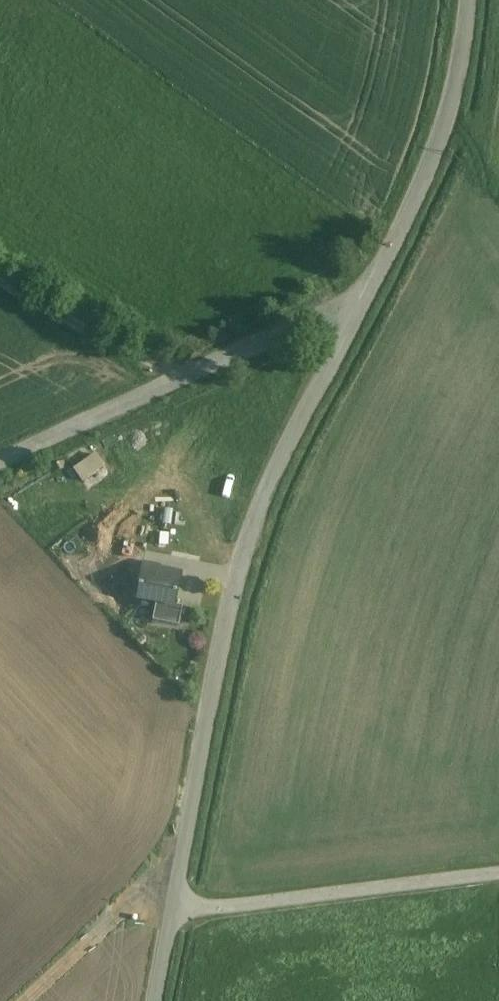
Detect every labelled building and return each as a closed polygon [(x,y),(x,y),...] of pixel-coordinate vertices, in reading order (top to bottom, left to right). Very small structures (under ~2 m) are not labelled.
[(71,468),(80,482),(104,467),(95,452),(71,468)] [(182,574),(144,566),(137,599),(175,607),(182,574)]
